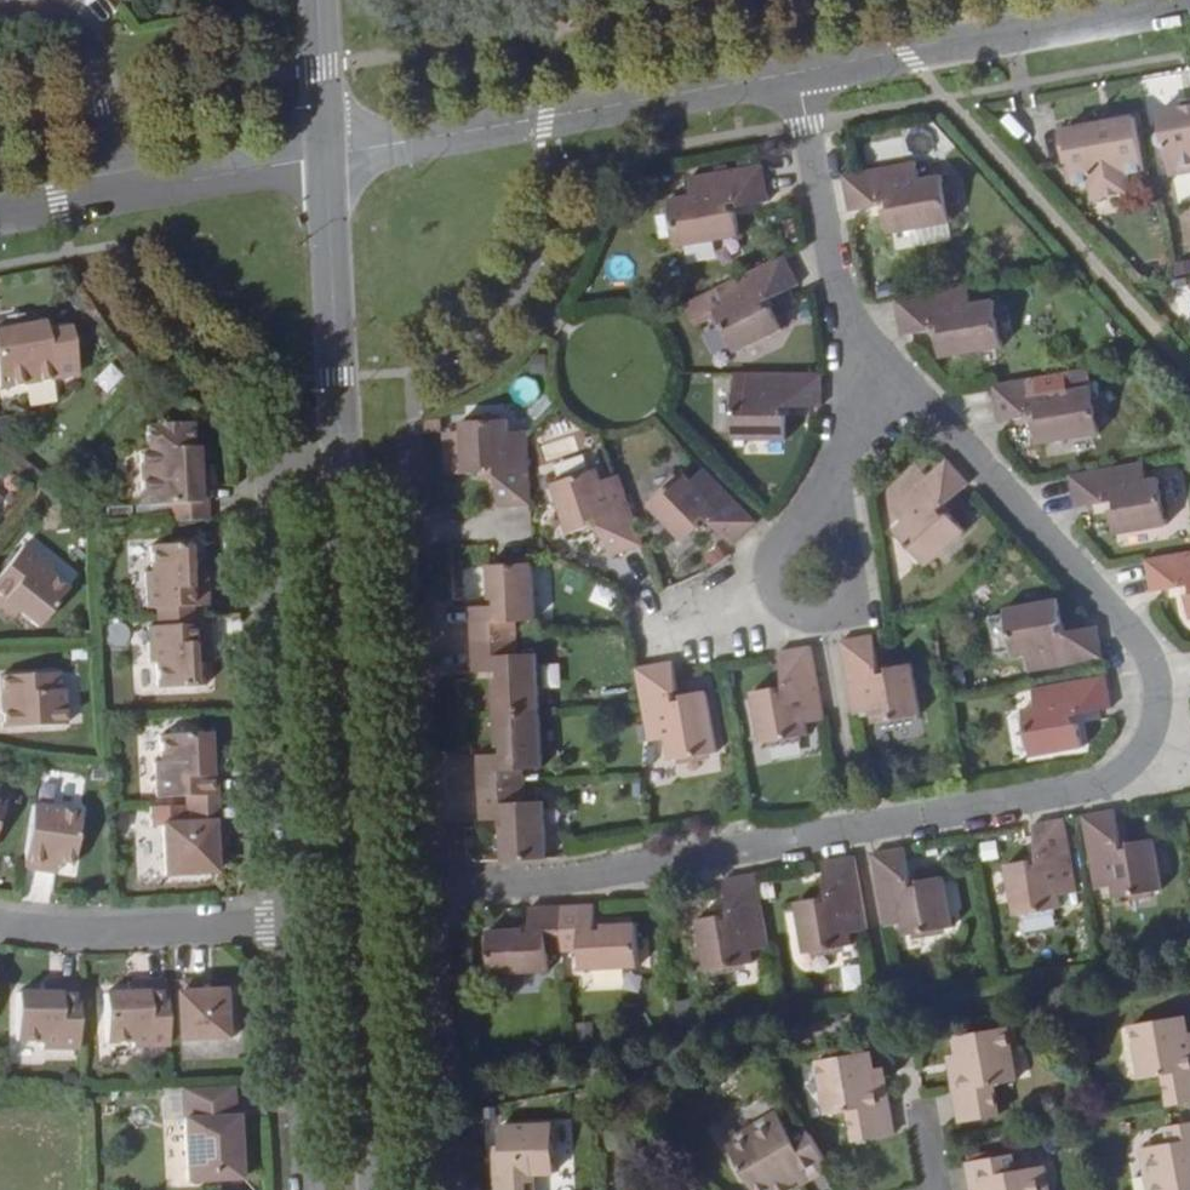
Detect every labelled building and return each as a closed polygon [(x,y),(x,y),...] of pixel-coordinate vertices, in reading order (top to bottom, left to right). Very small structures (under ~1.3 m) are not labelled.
[(1180,114),(1189,112),(1189,99),(1178,101),(1180,114)] [(1092,116),(1094,125),(1113,122),(1111,112),(1092,116)] [(1180,114),(1156,118),(1166,180),(1189,176),(1189,112),(1180,114)] [(1113,122),(1094,125),(1051,132),(1057,162),(1063,161),(1068,184),(1085,182),(1088,199),(1124,193),(1120,170),(1137,167),(1130,119),(1113,122)] [(914,162),(852,174),(843,175),(850,212),(859,211),(879,207),(878,202),(887,200),(888,209),(884,209),(888,234),(949,223),(940,175),(917,180),(914,162)] [(769,201),(762,165),(688,179),(692,194),(670,199),(678,247),(740,235),(736,212),(731,213),(729,204),(738,202),(739,207),(758,203),(769,201)] [(784,255),(718,288),(725,304),(714,310),(735,353),(782,329),(771,308),(767,309),(763,302),(790,289),(799,285),(784,255)] [(967,287),(895,300),(902,337),(910,335),(931,331),(931,326),(939,325),(940,334),(936,335),(939,358),(1002,347),(993,300),(970,304),(967,287)] [(8,315),(9,318),(11,325),(24,323),(22,313),(8,315)] [(0,320),(0,386),(55,376),(47,328),(46,319),(24,323),(11,325),(9,318),(0,320)] [(71,324),(47,328),(55,376),(79,372),(71,324)] [(782,407),(812,406),(821,406),(821,373),(746,372),(746,390),(735,391),(734,439),(786,439),(786,415),(781,415),(782,407)] [(1064,373),(992,386),(999,423),(1008,421),(1028,417),(1027,413),(1036,412),(1038,420),(1032,421),(1036,445),(1099,433),(1090,386),(1068,390),(1064,373)] [(531,506),(527,430),(510,432),(510,419),(461,422),(464,473),(487,472),(488,466),(496,466),(498,507),(531,506)] [(169,520),(209,518),(206,480),(199,481),(199,466),(197,444),(139,448),(143,504),(168,504),(169,520)] [(940,510),(963,490),(970,483),(947,459),(892,509),(904,521),(894,530),(928,566),(966,530),(949,513),(946,517),(940,510)] [(1143,463),(1070,476),(1076,508),(1085,506),(1114,501),(1116,510),(1112,511),(1116,534),(1167,524),(1158,478),(1146,480),(1143,463)] [(199,481),(206,480),(210,480),(209,465),(199,466),(199,481)] [(611,556),(642,545),(618,474),(601,480),(597,469),(552,484),(569,533),(591,527),(589,521),(598,517),(611,556)] [(705,516),(727,539),(733,545),(756,521),(705,469),(692,480),(685,472),(649,505),(685,543),(703,526),(699,521),(705,516)] [(19,610),(37,624),(68,585),(48,570),(51,565),(23,542),(0,571),(0,603),(5,598),(19,610)] [(202,585),(201,566),(200,543),(152,545),(153,570),(147,570),(149,607),(215,604),(214,584),(202,585)] [(1145,561),(1151,593),(1160,592),(1189,586),(1189,587),(1189,552),(1145,561)] [(531,562),(488,565),(490,600),(495,599),(495,606),(470,607),(471,640),(517,637),(516,621),(534,620),(531,562)] [(213,565),(201,566),(202,585),(214,584),(213,565)] [(19,610),(5,598),(0,603),(0,607),(13,618),(19,610)] [(1098,626),(1088,628),(1057,632),(1056,624),(1061,624),(1056,600),(1006,609),(1014,657),(1027,654),(1030,673),(1103,659),(1098,626)] [(206,643),(216,642),(215,622),(149,626),(151,663),(157,662),(159,688),(208,686),(207,661),(206,643)] [(880,674),(875,644),(874,635),(840,641),(854,714),(870,711),(872,724),(920,715),(911,663),(887,668),(889,673),(880,674)] [(517,637),(471,640),(473,673),(498,673),(498,679),(494,679),(496,713),(538,711),(536,654),(518,655),(517,637)] [(217,661),(216,642),(206,643),(207,661),(217,661)] [(807,723),(825,719),(812,646),(778,651),(780,661),(785,691),(776,693),(775,688),(752,692),(762,744),(809,735),(807,723)] [(678,691),(675,671),(674,661),(636,668),(643,706),(648,741),(666,738),(669,762),(717,752),(706,690),(683,695),(683,700),(675,701),(673,692),(678,691)] [(9,707),(3,708),(5,726),(68,722),(66,687),(60,687),(59,670),(1,673),(2,693),(7,693),(9,707)] [(1073,716),(1103,711),(1112,710),(1106,677),(1033,689),(1036,706),(1023,709),(1032,757),(1084,747),(1079,724),(1074,725),(1073,716)] [(538,711),(496,713),(497,747),(501,747),(501,754),(477,755),(479,788),(524,785),(523,768),(542,768),(538,711)] [(183,796),(224,794),(223,774),(212,775),(211,756),(210,732),(161,735),(163,760),(157,760),(159,797),(183,796)] [(212,775),(223,774),(222,755),(211,756),(212,775)] [(500,826),(503,861),(546,859),(544,801),(525,801),(524,785),(479,788),(481,821),(504,820),(504,826),(500,826)] [(183,804),(225,802),(224,794),(183,796),(183,804)] [(226,841),(225,802),(183,804),(150,806),(150,823),(161,823),(164,880),(221,878),(221,856),(220,841),(226,841)] [(83,811),(35,804),(24,868),(44,872),(46,859),(59,861),(75,864),(83,811)] [(1122,850),(1117,818),(1115,810),(1083,816),(1097,889),(1113,886),(1115,899),(1162,890),(1153,839),(1130,843),(1131,848),(1122,850)] [(1078,892),(1065,818),(1032,824),(1034,834),(1039,864),(1030,866),(1029,861),(1006,865),(1016,916),(1063,908),(1061,896),(1078,892)] [(230,841),(226,841),(220,841),(221,856),(230,856),(230,841)] [(873,853),(886,927),(902,924),(904,936),(952,927),(943,876),(920,880),(920,886),(912,888),(907,857),(905,848),(873,853)] [(850,933),(868,930),(855,856),(821,863),(823,871),(829,902),(820,904),(819,899),(796,902),(805,953),(852,945),(850,933)] [(57,874),(59,861),(46,859),(44,872),(57,874)] [(751,950),(769,947),(756,874),(723,880),(725,890),(730,919),(722,921),(720,915),(697,919),(706,971),(753,962),(751,950)] [(562,906),(564,952),(580,951),(581,969),(640,966),(637,923),(602,925),(602,929),(596,929),(595,914),(595,904),(562,906)] [(529,907),(529,917),(530,932),(523,933),(524,929),(490,930),(491,974),(548,971),(548,952),(564,952),(562,906),(529,907)] [(206,975),(187,977),(190,1037),(239,1035),(236,986),(207,988),(206,975)] [(134,1047),(171,1045),(167,979),(148,979),(149,991),(130,991),(106,992),(107,1042),(134,1041),(134,1047)] [(129,980),(130,991),(149,991),(148,979),(129,980)] [(44,980),(44,992),(61,992),(62,981),(44,980)] [(43,1048),(80,1048),(81,982),(62,981),(61,992),(44,992),(19,991),(18,1039),(43,1040),(43,1048)] [(1189,1102),(1189,1035),(1187,1021),(1135,1030),(1144,1078),(1164,1074),(1170,1106),(1189,1102)] [(960,1076),(951,1078),(959,1122),(997,1116),(993,1085),(1014,1081),(1005,1026),(953,1036),(956,1053),(960,1076)] [(181,1042),(181,1059),(226,1057),(225,1040),(181,1042)] [(879,1089),(875,1066),(872,1050),(819,1059),(829,1112),(851,1109),(857,1140),(896,1134),(888,1087),(879,1089)] [(947,1054),(951,1078),(960,1076),(956,1053),(947,1054)] [(884,1064),(875,1066),(879,1089),(888,1087),(884,1064)] [(237,1115),(235,1084),(184,1087),(187,1182),(243,1179),(242,1157),(237,1157),(236,1139),(241,1138),(240,1115),(237,1115)] [(807,1128),(794,1136),(779,1111),(728,1141),(757,1189),(780,1189),(776,1184),(785,1179),(789,1186),(791,1184),(799,1179),(802,1184),(831,1167),(807,1128)] [(496,1189),(535,1189),(535,1172),(554,1171),(553,1122),(500,1125),(501,1146),(501,1158),(495,1158),(496,1189)] [(1167,1127),(1170,1144),(1141,1149),(1149,1189),(1189,1189),(1189,1122),(1167,1127)] [(1043,1167),(1013,1171),(1011,1156),(966,1163),(971,1189),(1047,1189),(1043,1167)] [(789,1186),(785,1179),(776,1184),(780,1189),(781,1189),(789,1186)]
